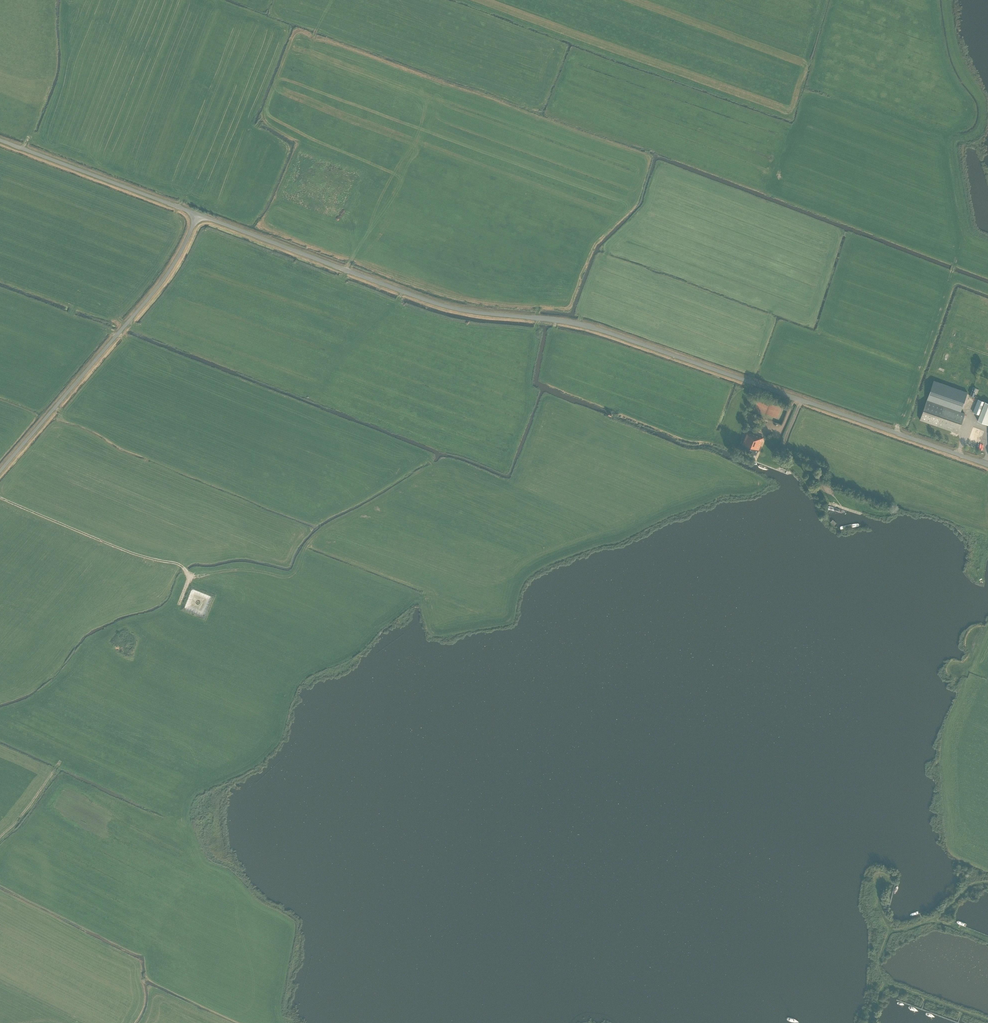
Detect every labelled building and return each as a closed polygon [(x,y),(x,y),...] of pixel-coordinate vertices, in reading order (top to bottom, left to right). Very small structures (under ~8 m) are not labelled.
[(958,381),(960,373),(954,371),(952,379),(958,381)] [(967,392),(933,381),(920,420),(958,433),(964,414),(960,412),(967,392)] [(987,425),(987,403),(985,402),(977,421),(987,425)] [(759,436),(747,431),(740,449),(756,456),(763,439),(758,437),(759,436)]
